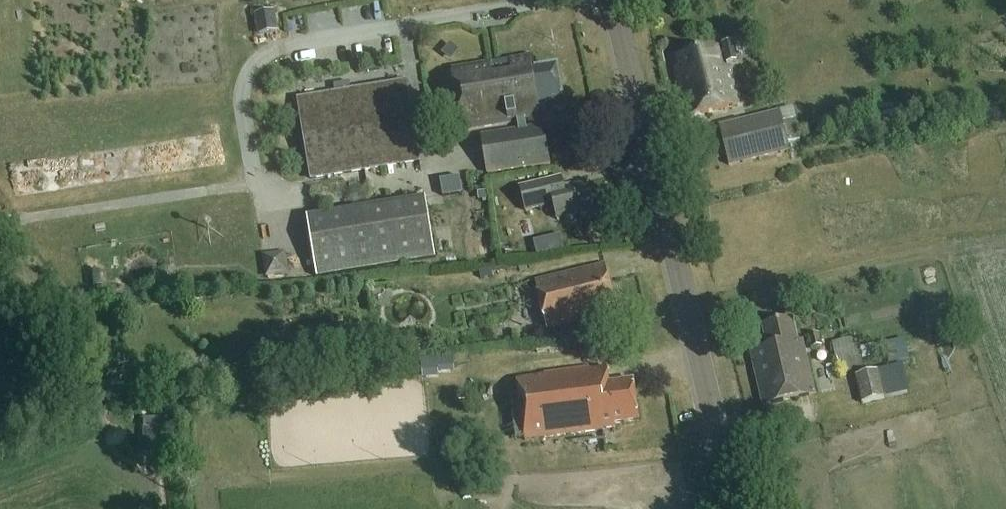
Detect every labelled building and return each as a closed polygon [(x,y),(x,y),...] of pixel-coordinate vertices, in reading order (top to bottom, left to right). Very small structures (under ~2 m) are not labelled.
[(282,10),(266,13),(269,33),(285,31),(282,10)] [(721,44),(726,64),(737,61),(732,41),(721,44)] [(687,120),(737,107),(727,70),(721,71),(716,50),(676,60),(679,70),(675,72),(687,120)] [(526,123),(543,121),(553,119),(553,113),(566,111),(560,72),(538,75),(535,58),(453,71),(463,133),(517,125),(518,131),(480,136),(486,174),(550,164),(544,126),(527,128),(526,123)] [(418,162),(408,103),(405,83),(296,101),(309,179),(418,162)] [(779,112),(718,128),(728,167),(789,151),(779,112)] [(461,179),(443,182),(446,198),(463,195),(461,179)] [(562,190),(560,180),(519,189),(524,212),(553,206),(556,220),(590,213),(585,185),(562,190)] [(423,199),(305,218),(314,278),(433,259),(423,199)] [(613,304),(603,266),(536,283),(548,330),(610,313),(608,305),(613,304)] [(493,274),(492,270),(479,271),(480,279),(493,278),(493,274)] [(765,408),(814,395),(801,344),(795,346),(789,322),(759,330),(765,353),(752,356),(765,408)] [(808,337),(811,350),(822,348),(819,335),(808,337)] [(422,352),(420,337),(403,339),(404,354),(422,352)] [(832,344),(839,375),(865,369),(858,338),(832,344)] [(905,340),(884,345),(888,365),(909,360),(905,340)] [(453,357),(438,358),(439,371),(454,370),(453,357)] [(904,366),(855,378),(862,405),(910,394),(904,366)] [(609,385),(607,369),(517,381),(525,440),(619,427),(618,425),(638,422),(633,381),(609,385)] [(143,429),(143,455),(155,455),(166,454),(166,429),(154,429),(143,429)]
